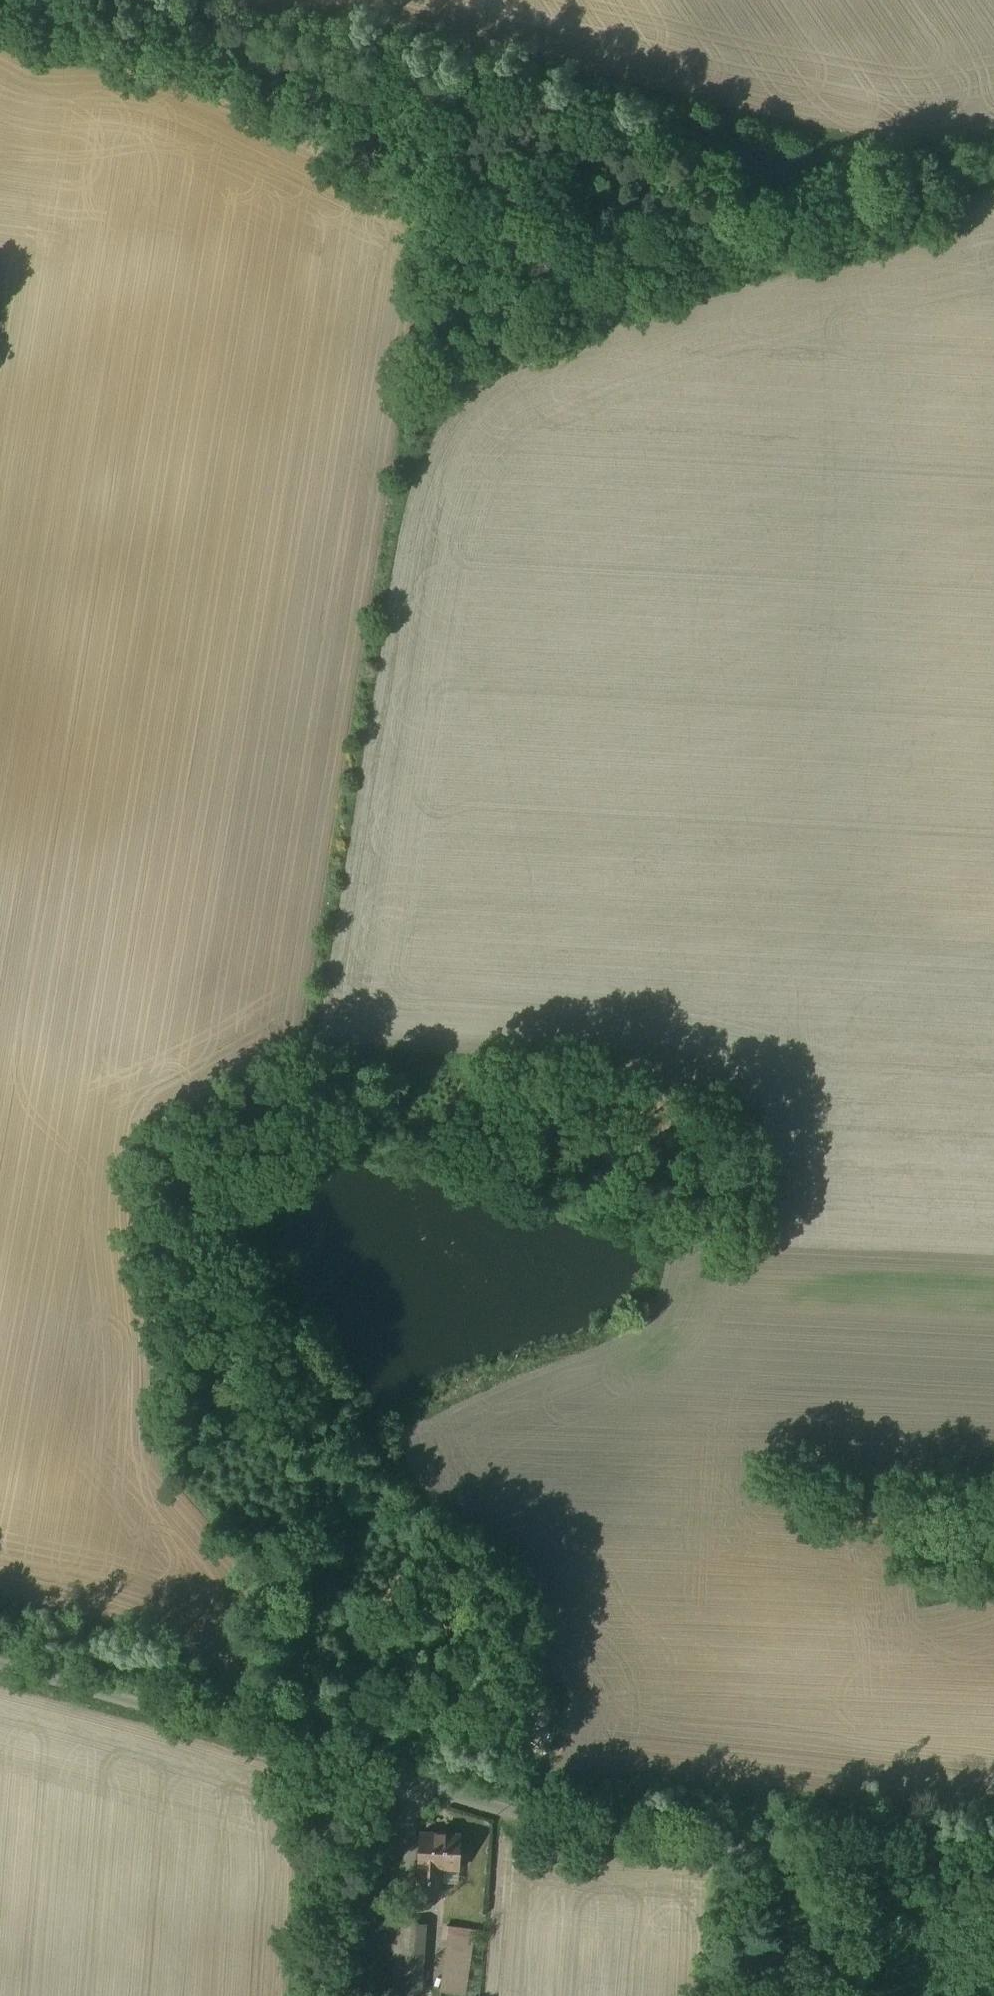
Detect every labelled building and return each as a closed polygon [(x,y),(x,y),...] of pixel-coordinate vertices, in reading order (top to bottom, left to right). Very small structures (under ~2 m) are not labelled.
[(571,1717),(531,1688),(505,1726),(545,1754),(571,1717)] [(460,1835),(419,1833),(416,1896),(440,1897),(442,1868),(459,1869),(460,1835)] [(398,1922),(393,1995),(397,1995),(415,1995),(418,1950),(414,1950),(416,1923),(398,1922)] [(469,1942),(447,1938),(442,1977),(464,1980),(469,1942)]
